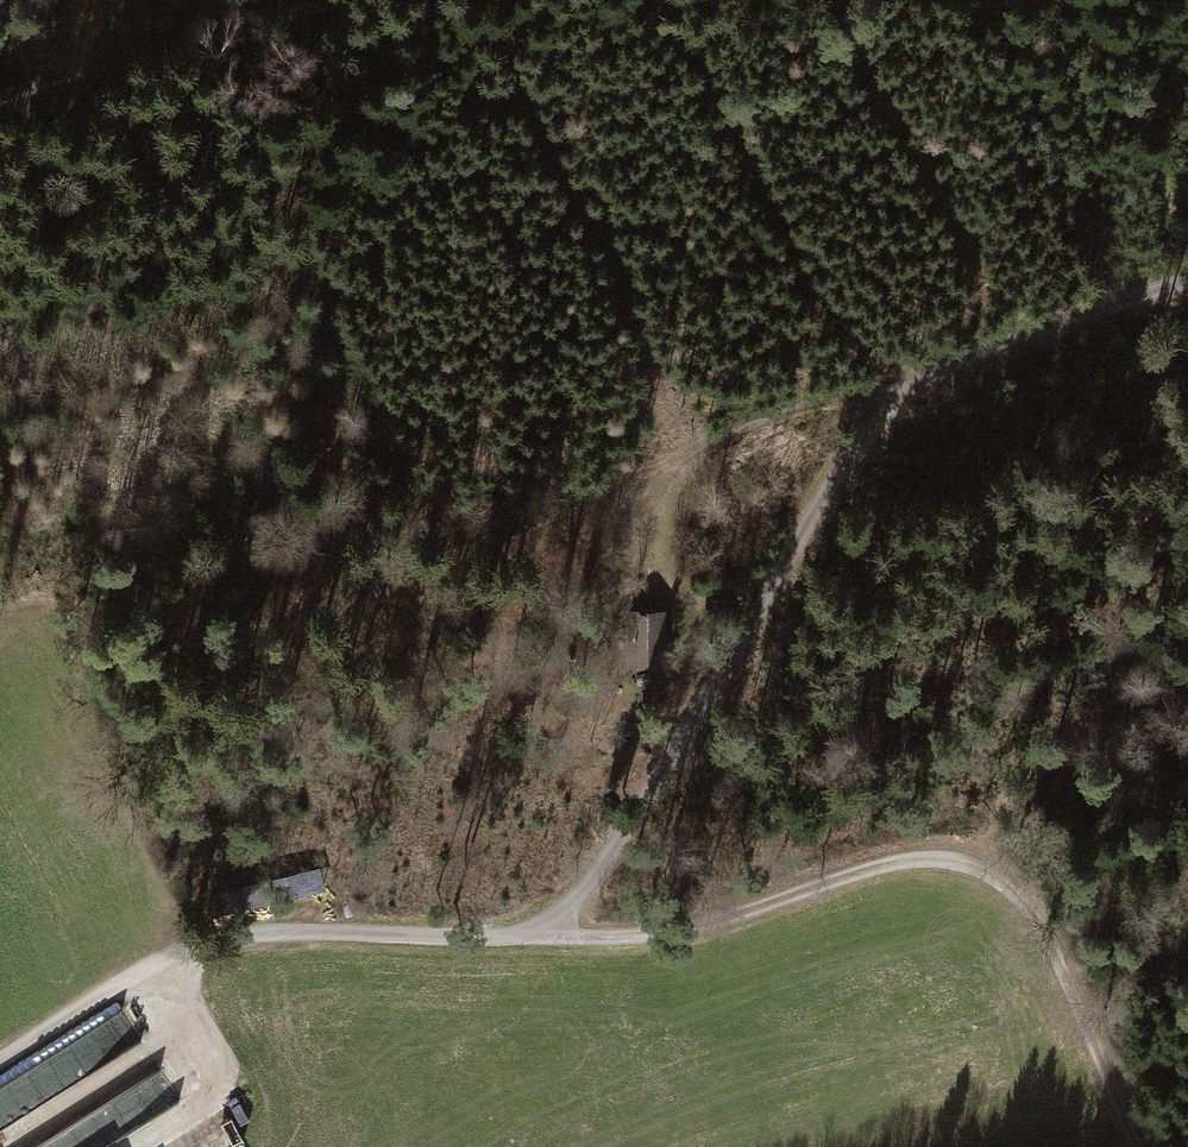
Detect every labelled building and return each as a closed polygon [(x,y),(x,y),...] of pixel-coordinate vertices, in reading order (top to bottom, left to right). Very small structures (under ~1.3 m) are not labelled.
[(665,611),(629,612),(631,653),(666,652),(665,611)]
